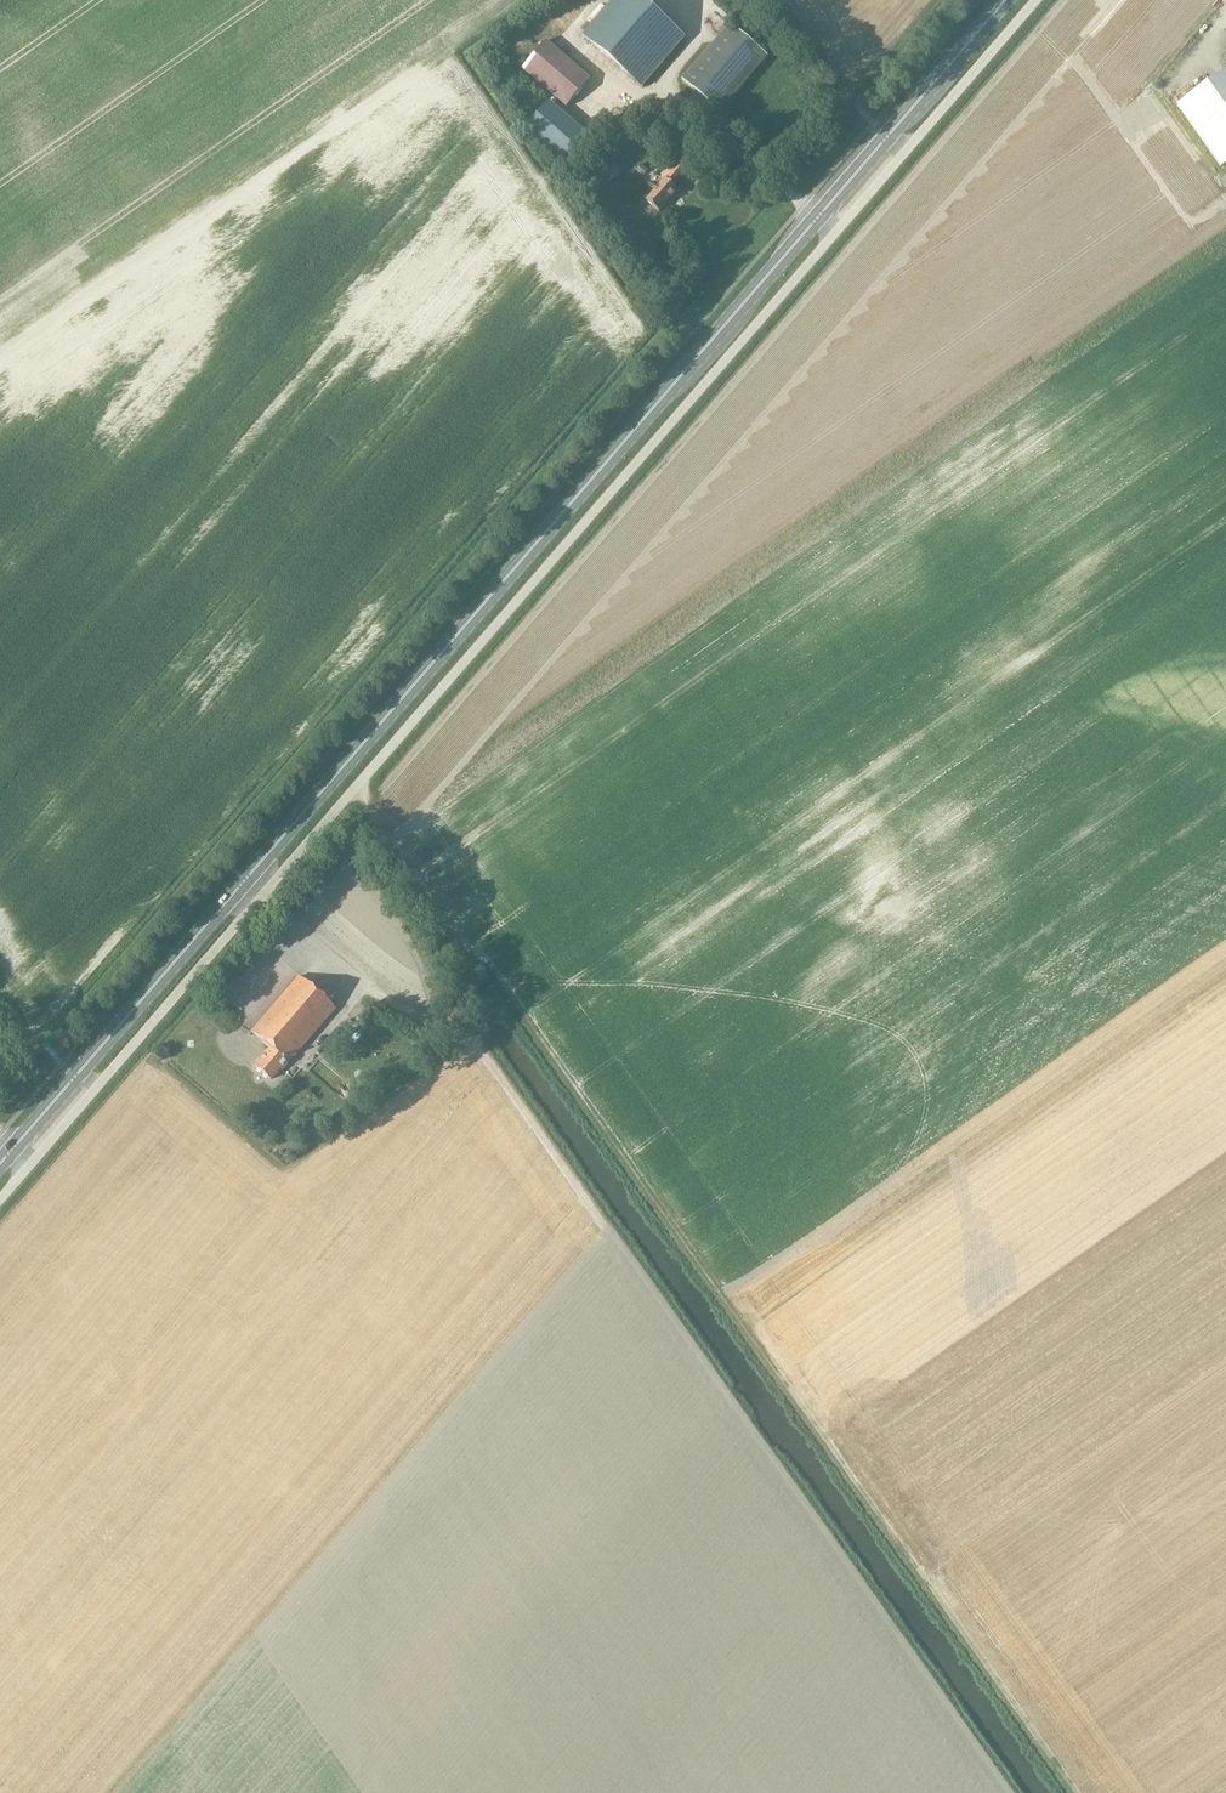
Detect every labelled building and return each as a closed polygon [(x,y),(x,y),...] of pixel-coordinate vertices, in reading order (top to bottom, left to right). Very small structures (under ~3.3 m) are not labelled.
[(582,37),(643,88),(687,36),(644,0),(614,0),(606,9),(601,4),(588,20),(593,24),(582,37)] [(544,39),(554,31),(542,16),(532,24),(544,39)] [(731,23),(683,79),(722,113),(770,57),(731,23)] [(593,78),(548,40),(523,69),(568,108),(593,78)] [(1178,105),(1222,167),(1225,164),(1225,71),(1178,105)] [(588,133),(551,100),(526,129),(563,161),(588,133)] [(678,189),(674,185),(681,177),(683,178),(688,170),(675,159),(669,166),(661,175),(665,179),(648,200),(660,211),(678,189)] [(646,168),(640,164),(636,169),(642,173),(646,168)] [(284,1069),(337,1007),(300,977),(252,1033),(270,1047),(254,1066),(271,1080),(281,1068),(284,1069)] [(358,1028),(348,1019),(343,1025),(353,1034),(358,1028)]
